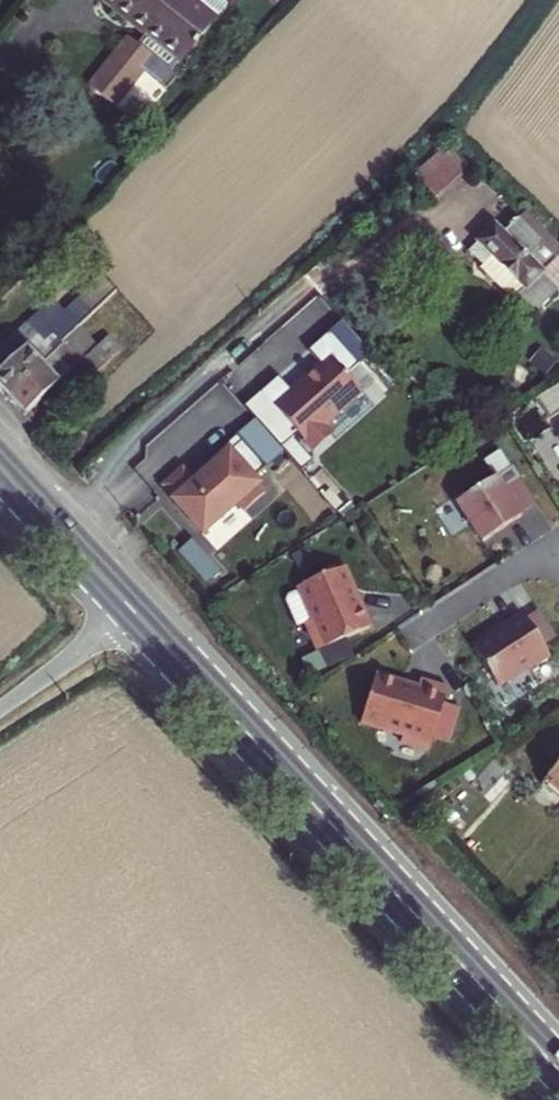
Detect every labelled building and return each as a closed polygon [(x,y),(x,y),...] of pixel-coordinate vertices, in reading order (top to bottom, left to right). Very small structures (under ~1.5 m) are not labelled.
[(108,97),(140,62),(161,81),(171,70),(167,66),(213,16),(195,0),(111,0),(143,30),(137,37),(127,27),(85,73),(108,97)] [(442,152),(407,182),(427,207),(462,176),(442,152)] [(527,236),(512,251),(504,244),(489,260),(503,273),(536,306),(552,290),(558,282),(558,267),(527,236)] [(489,260),(479,269),(491,281),(495,277),(497,280),(503,273),(489,260)] [(552,290),(536,306),(503,273),(497,280),(495,277),(491,281),(490,283),(489,287),(495,293),(497,291),(541,333),(558,315),(558,297),(552,290)] [(0,337),(0,386),(6,393),(67,338),(80,327),(120,291),(104,276),(66,310),(54,299),(31,319),(37,325),(23,337),(14,325),(0,337)] [(37,325),(31,319),(27,314),(14,325),(23,337),(37,325)] [(83,356),(96,344),(80,327),(67,338),(83,356)] [(83,356),(95,370),(121,346),(109,332),(96,344),(83,356)] [(267,381),(250,397),(286,438),(303,456),(321,440),(312,430),(350,397),(335,381),(348,370),(319,337),(297,356),(310,370),(280,396),(267,381)] [(83,356),(67,338),(6,393),(23,411),(83,356)] [(250,397),(234,411),(244,424),(270,452),(281,442),(286,438),(250,397)] [(244,424),(226,440),(254,472),(273,456),(270,452),(244,424)] [(184,487),(172,474),(153,491),(164,504),(163,505),(192,538),(227,508),(234,516),(255,497),(242,483),(254,472),(226,440),(203,460),(208,465),(184,487)] [(281,442),(270,452),(273,456),(290,476),(302,465),(281,442)] [(456,504),(481,543),(521,517),(519,515),(502,489),(518,479),(511,468),(456,504)] [(502,489),(519,515),(535,504),(518,479),(502,489)] [(297,629),(308,656),(361,634),(349,607),(346,609),(339,591),(342,590),(335,574),(320,580),(289,593),(290,596),(279,601),(276,607),(287,633),(297,629)] [(524,617),(542,644),(556,636),(538,608),(524,617)] [(471,647),(495,684),(526,665),(528,668),(548,655),(542,644),(524,617),(521,613),(501,625),(502,627),(471,647)] [(418,758),(438,695),(410,686),(406,697),(391,692),(392,689),(365,681),(350,729),(392,743),(390,749),(418,758)] [(543,787),(558,801),(558,769),(543,787)]
